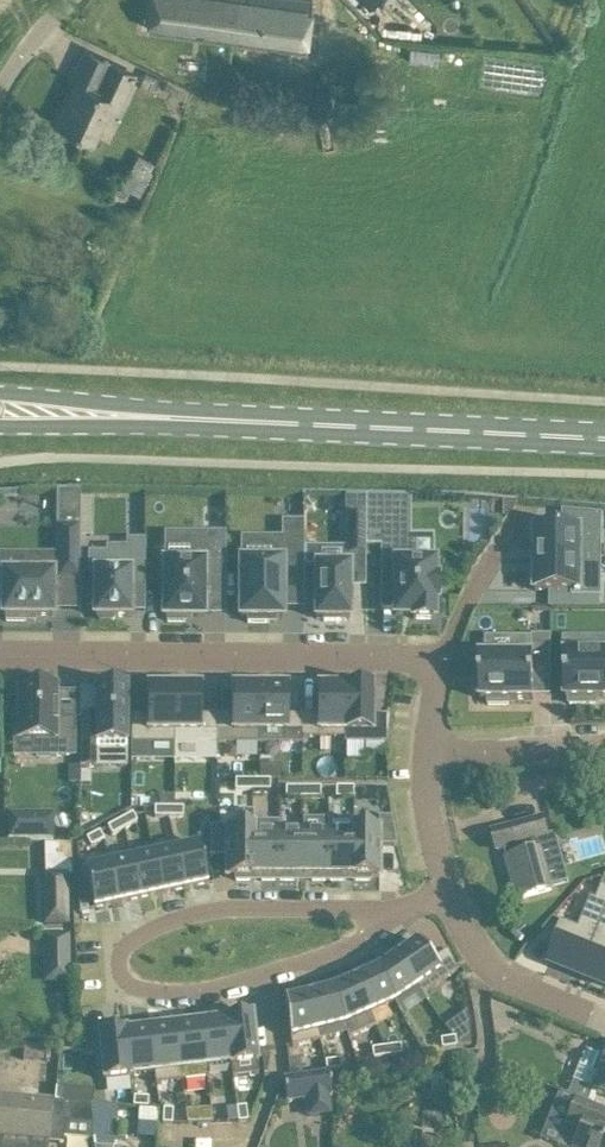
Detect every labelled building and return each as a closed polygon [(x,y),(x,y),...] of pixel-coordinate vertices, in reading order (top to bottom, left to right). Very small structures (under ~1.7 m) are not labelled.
[(147,26),(305,48),(312,0),(150,0),(147,26)] [(117,109),(124,94),(134,72),(109,60),(96,88),(78,79),(77,81),(81,82),(70,105),(67,103),(58,122),(93,138),(108,106),(117,109)] [(140,152),(122,192),(137,199),(155,159),(140,152)] [(58,555),(58,579),(80,579),(80,492),(58,492),(58,555)] [(366,546),(366,499),(348,499),(348,555),(366,555),(366,546)] [(438,579),(434,579),(434,563),(410,563),(410,536),(394,536),(394,500),(366,499),(366,546),(380,546),(380,610),(395,610),(395,615),(413,615),(413,620),(434,620),(434,600),(438,600),(438,579)] [(601,561),(601,514),(563,510),(563,530),(536,530),(536,561),(601,561)] [(304,521),(281,521),(281,562),(240,562),(240,619),(247,619),(247,624),(269,624),(269,619),(283,619),(283,578),(304,578),(304,521)] [(225,534),(195,534),(195,563),(164,563),(164,618),(167,618),(167,623),(185,623),(185,618),(204,618),(204,590),(225,590),(225,534)] [(90,554),(90,574),(94,574),(94,617),(97,617),(100,622),(113,622),(115,617),(131,617),(131,589),(145,589),(145,541),(128,541),(128,572),(108,572),(108,554),(90,554)] [(3,576),(2,617),(6,617),(6,622),(25,622),(25,617),(53,617),(53,606),(53,574),(21,574),(21,555),(0,555),(0,576),(3,576)] [(536,561),(536,592),(552,592),(552,609),(601,609),(601,561),(536,561)] [(342,622),(342,619),(349,619),(349,567),(316,567),(316,582),(313,582),(313,604),(316,604),(316,619),(323,619),(323,622),(342,622)] [(475,676),(475,692),(481,692),(481,700),(488,700),(488,705),(509,705),(509,700),(534,700),(534,670),(552,670),(552,636),(533,636),(533,653),(533,656),(481,656),(481,676),(475,676)] [(589,654),(589,640),(566,640),(566,699),(570,699),(570,705),(596,705),(596,699),(604,699),(604,654),(589,654)] [(15,721),(15,737),(19,737),(19,739),(37,739),(37,756),(74,756),(74,720),(55,720),(55,689),(39,689),(39,685),(23,685),(23,689),(19,689),(19,721),(15,721)] [(97,751),(126,751),(125,687),(95,687),(96,716),(80,716),(80,768),(97,768),(97,751)] [(174,744),(174,687),(147,687),(147,716),(131,716),(131,744),(174,744)] [(201,687),(174,687),(174,744),(217,744),(217,733),(217,716),(201,716),(201,687)] [(217,733),(217,744),(260,744),(260,733),(260,687),(233,687),(233,716),(217,716),(217,733)] [(260,733),(260,744),(302,744),(302,738),(301,733),(302,733),(302,716),(287,716),(287,687),(260,687),(260,733)] [(345,687),(320,687),(318,687),(318,716),(302,716),(302,733),(301,733),(302,738),(337,738),(344,738),(345,738),(345,687)] [(372,716),(372,687),(345,687),(345,738),(344,738),(344,744),(387,744),(387,743),(390,716),(372,716)] [(235,792),(253,791),(253,781),(235,781),(235,792)] [(253,791),(270,791),(270,781),(253,781),(253,791)] [(303,799),(303,788),(286,788),(286,799),(303,799)] [(320,799),(320,788),(303,788),(303,799),(320,799)] [(353,799),(353,788),(336,788),(336,799),(353,799)] [(175,809),(175,795),(160,795),(160,809),(169,809),(175,809)] [(169,818),(169,809),(155,809),(155,818),(169,818)] [(175,809),(169,809),(169,818),(183,818),(183,809),(175,809)] [(254,822),(254,812),(243,812),(243,827),(226,827),(226,877),(236,877),(236,882),(253,882),(253,877),(253,822),(254,822)] [(36,814),(11,814),(11,841),(36,841),(36,814)] [(133,815),(120,822),(124,830),(137,823),(133,815)] [(397,846),(391,818),(379,818),(378,827),(353,827),(353,877),(352,877),(352,882),(370,882),(370,877),(379,877),(379,847),(397,846)] [(552,891),(537,838),(551,835),(546,818),(493,833),(498,851),(506,849),(508,859),(507,860),(518,900),(552,891)] [(124,830),(120,822),(108,828),(112,836),(124,830)] [(278,882),(278,831),(278,822),(254,822),(253,822),(253,877),(261,877),(261,882),(278,882)] [(353,827),(353,822),(328,822),(328,831),(328,882),(345,882),(345,877),(352,877),(353,877),(353,827)] [(303,877),(303,831),(278,831),(278,882),(294,882),(294,877),(303,877)] [(328,882),(328,831),(303,831),(303,877),(311,877),(311,882),(328,882)] [(87,840),(91,848),(104,841),(99,833),(87,840)] [(200,846),(177,851),(185,890),(208,886),(200,846)] [(185,890),(177,851),(154,855),(162,895),(185,890)] [(162,895),(154,855),(131,860),(139,900),(162,895)] [(139,900),(131,860),(108,865),(117,905),(139,900)] [(117,905),(108,865),(86,870),(94,909),(117,905)] [(66,924),(65,877),(45,877),(46,925),(66,924)] [(549,964),(571,973),(580,977),(604,915),(604,880),(602,886),(597,900),(592,897),(579,928),(561,921),(554,939),(558,940),(549,964)] [(580,977),(589,981),(589,980),(604,986),(604,915),(580,977)] [(45,978),(69,977),(68,933),(44,934),(45,978)] [(447,951),(432,961),(416,942),(415,943),(398,955),(398,954),(396,956),(417,988),(416,988),(421,996),(457,972),(447,951)] [(416,988),(417,988),(396,956),(394,957),(393,958),(376,970),(394,1003),(416,988)] [(392,1004),(394,1003),(376,970),(374,971),(357,978),(354,980),(369,1014),(370,1014),(392,1004)] [(369,1014),(354,980),(351,981),(332,989),(344,1025),(347,1034),(349,1039),(376,1027),(370,1014),(369,1014)] [(344,1025),(332,989),(312,994),(309,995),(317,1032),(318,1031),(318,1033),(320,1041),(347,1034),(344,1025)] [(318,1031),(317,1032),(309,995),(305,996),(304,996),(286,1001),(286,1000),(284,1000),(291,1048),(320,1041),(318,1033),(318,1031)] [(252,1016),(226,1019),(233,1078),(259,1075),(252,1016)] [(233,1078),(226,1019),(225,1019),(225,1021),(201,1024),(207,1079),(209,1079),(207,1067),(231,1064),(232,1078),(233,1078)] [(207,1079),(201,1024),(175,1027),(182,1082),(207,1079)] [(182,1082),(175,1027),(150,1030),(156,1085),(182,1082)] [(156,1085),(150,1030),(126,1033),(126,1031),(124,1031),(130,1079),(131,1078),(131,1076),(154,1074),(155,1085),(156,1085)] [(130,1079),(124,1031),(99,1034),(104,1082),(130,1079)] [(442,1050),(456,1048),(455,1038),(440,1040),(442,1050)] [(600,1056),(589,1052),(583,1055),(567,1095),(576,1098),(588,1103),(593,1091),(604,1096),(604,1043),(600,1056)] [(387,1058),(402,1056),(400,1046),(386,1048),(387,1058)] [(373,1060),(387,1058),(386,1048),(372,1050),(373,1060)] [(299,1060),(290,1061),(291,1075),(301,1074),(299,1060)] [(327,1072),(341,1070),(339,1061),(325,1063),(327,1072)] [(329,1097),(332,1097),(328,1073),(283,1079),(287,1103),(305,1101),(308,1118),(332,1115),(329,1097)] [(55,1088),(54,1102),(63,1103),(64,1089),(55,1088)] [(567,1095),(560,1092),(556,1100),(573,1106),(557,1146),(560,1146),(604,1146),(604,1124),(595,1120),(599,1108),(591,1105),(588,1103),(576,1098),(567,1095)] [(50,1102),(0,1097),(0,1146),(46,1146),(46,1143),(50,1102)] [(134,1098),(133,1107),(148,1108),(148,1099),(134,1098)] [(92,1124),(90,1105),(50,1102),(46,1143),(63,1144),(65,1122),(92,1124)] [(246,1107),(237,1108),(239,1122),(248,1121),(246,1107)] [(212,1124),(211,1109),(198,1110),(199,1124),(212,1124)] [(164,1110),(163,1124),(172,1125),(173,1110),(164,1110)]
